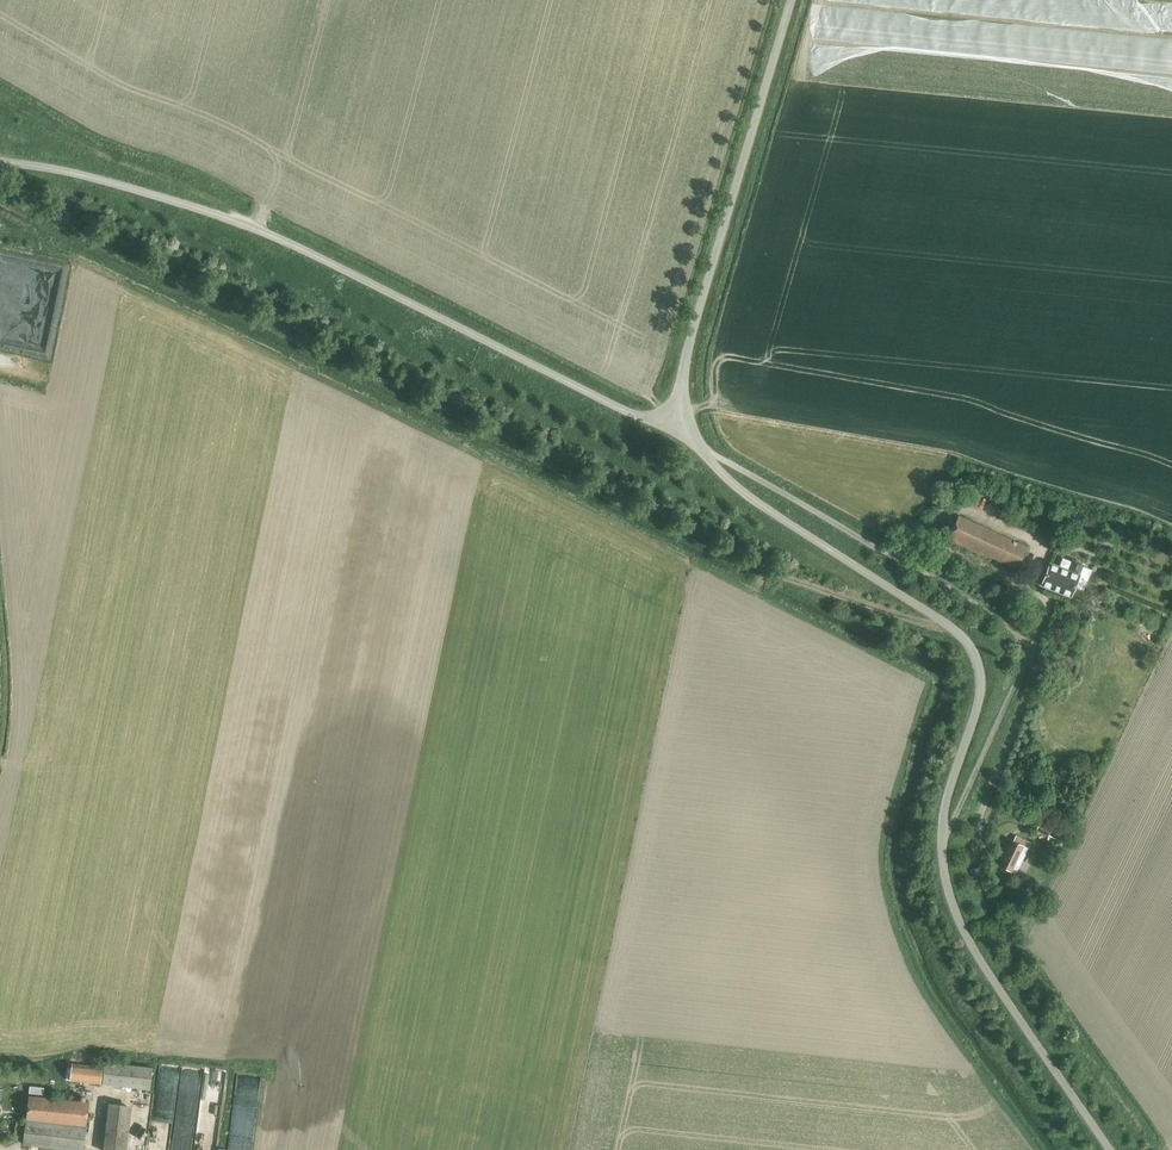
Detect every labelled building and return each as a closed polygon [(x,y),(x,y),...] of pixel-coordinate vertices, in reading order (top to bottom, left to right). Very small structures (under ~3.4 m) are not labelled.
[(990,556),(1018,569),(1028,547),(958,515),(947,539),(989,558),(990,556)] [(1050,563),(1041,585),(1070,596),(1074,587),(1083,591),(1091,570),(1082,567),(1083,564),(1072,560),(1071,562),(1062,559),(1059,567),(1050,563)] [(1016,610),(1023,614),(1029,601),(1022,597),(1016,610)] [(1040,820),(1035,830),(1048,836),(1052,826),(1040,820)] [(1011,840),(999,865),(1010,870),(1016,873),(1030,842),(1016,835),(1013,841),(1011,840)] [(1015,916),(1024,922),(1030,912),(1020,907),(1015,916)] [(189,1061),(186,1088),(197,1089),(200,1062),(189,1061)] [(150,1088),(152,1067),(104,1062),(104,1066),(72,1063),(70,1080),(150,1088)] [(78,1149),(83,1149),(89,1102),(28,1095),(23,1144),(78,1149)] [(181,1100),(179,1147),(192,1147),(194,1101),(181,1100)] [(103,1149),(126,1149),(132,1105),(109,1102),(103,1149)]
